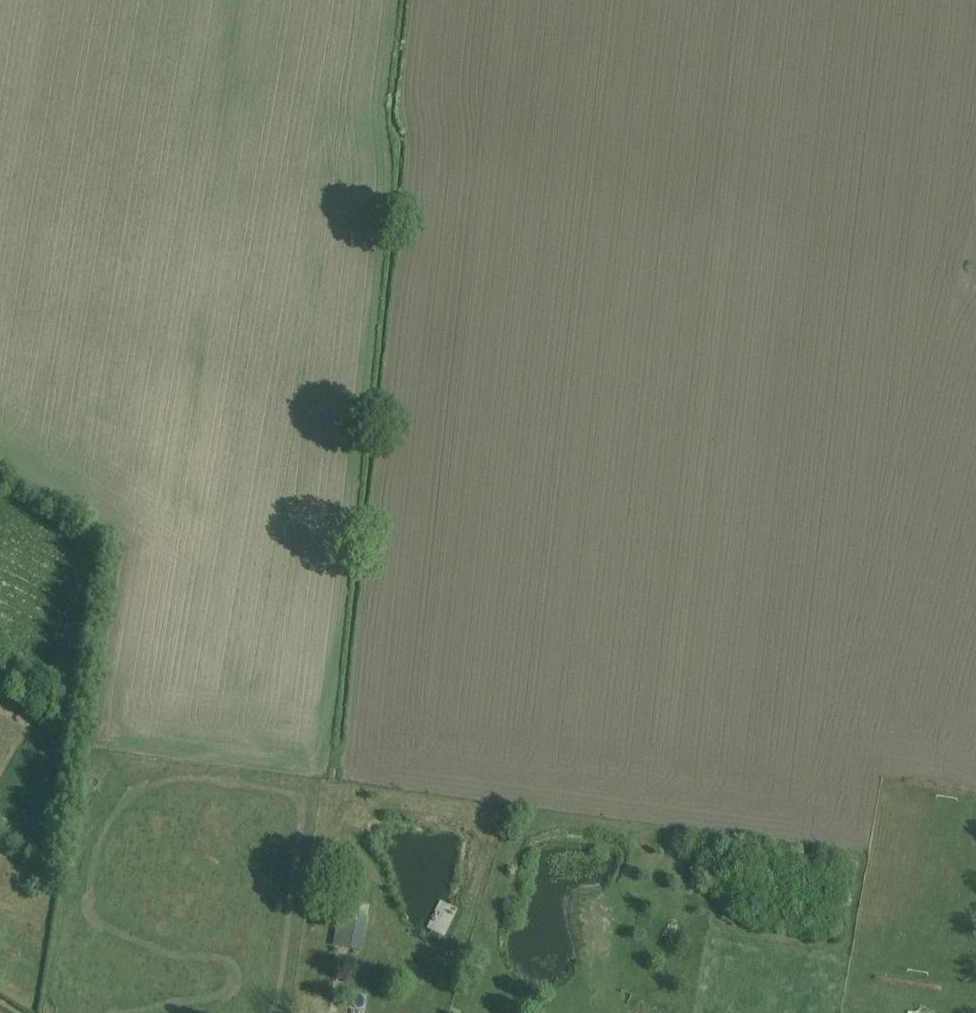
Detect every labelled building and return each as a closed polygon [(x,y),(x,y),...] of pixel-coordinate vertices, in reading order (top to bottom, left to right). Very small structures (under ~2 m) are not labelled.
[(347,914),(343,934),(363,937),(367,918),(369,907),(360,905),(358,916),(349,914),(347,914)]
